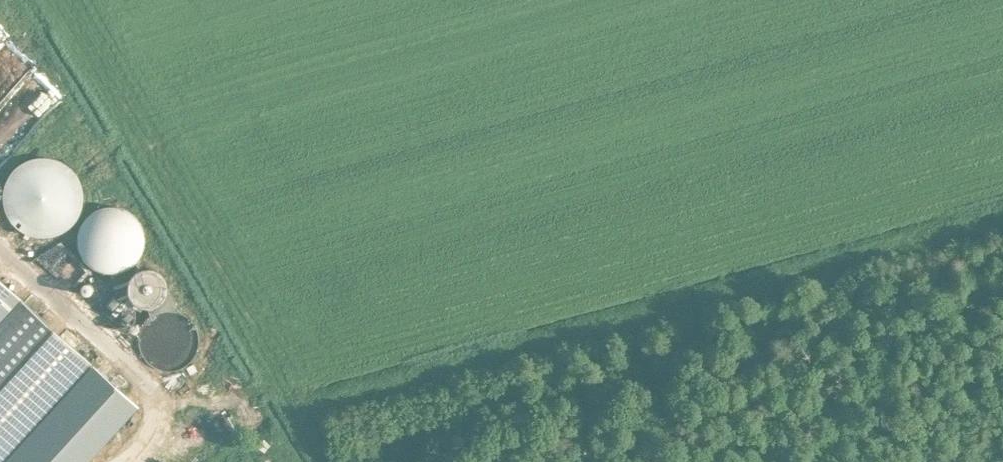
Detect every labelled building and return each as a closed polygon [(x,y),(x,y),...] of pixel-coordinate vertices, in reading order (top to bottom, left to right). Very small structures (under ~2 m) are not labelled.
[(30,90),(18,82),(17,83),(0,71),(0,134),(30,90)] [(68,168),(65,164),(61,161),(57,158),(54,157),(50,155),(46,154),(42,153),(38,153),(34,153),(31,153),(26,154),(23,155),(20,156),(16,158),(11,161),(7,165),(3,169),(0,174),(0,214),(0,215),(4,220),(9,225),(14,229),(20,232),(25,234),(30,235),(36,236),(41,235),(47,234),(53,232),(59,229),(64,226),(68,221),(72,216),(75,210),(77,204),(78,198),(78,193),(78,188),(77,183),(75,179),(73,175),(71,171),(68,168)] [(139,226),(137,224),(134,220),(131,217),(128,215),(122,212),(115,210),(111,209),(106,210),(101,210),(97,211),(92,213),(89,216),(85,219),(81,223),(79,225),(76,231),(75,236),(74,241),(73,245),(74,252),(76,257),(77,261),(80,265),(85,271),(88,273),(93,277),(98,278),(101,279),(107,280),(110,280),(116,279),(122,278),(126,275),(130,273),(135,269),(138,264),(141,259),(143,254),(144,250),(144,246),(144,241),(143,236),(142,233),(141,230),(139,226)] [(85,360),(11,293),(0,283),(0,453),(85,360)] [(193,330),(191,328),(189,325),(186,323),(184,321),(178,318),(173,317),(170,316),(165,316),(162,317),(159,318),(155,319),(152,321),(148,324),(145,327),(144,329),(141,334),(140,338),(139,342),(139,346),(140,351),(141,355),(142,358),(145,362),(148,366),(151,368),(156,371),(159,373),(162,373),(167,374),(169,374),(174,373),(179,372),(182,370),(186,368),(189,365),(192,361),(195,357),(196,353),(197,349),(197,346),(197,342),(196,338),(195,336),(194,333),(193,330)] [(91,366),(46,415),(3,461),(74,461),(85,451),(130,401),(91,366)]
